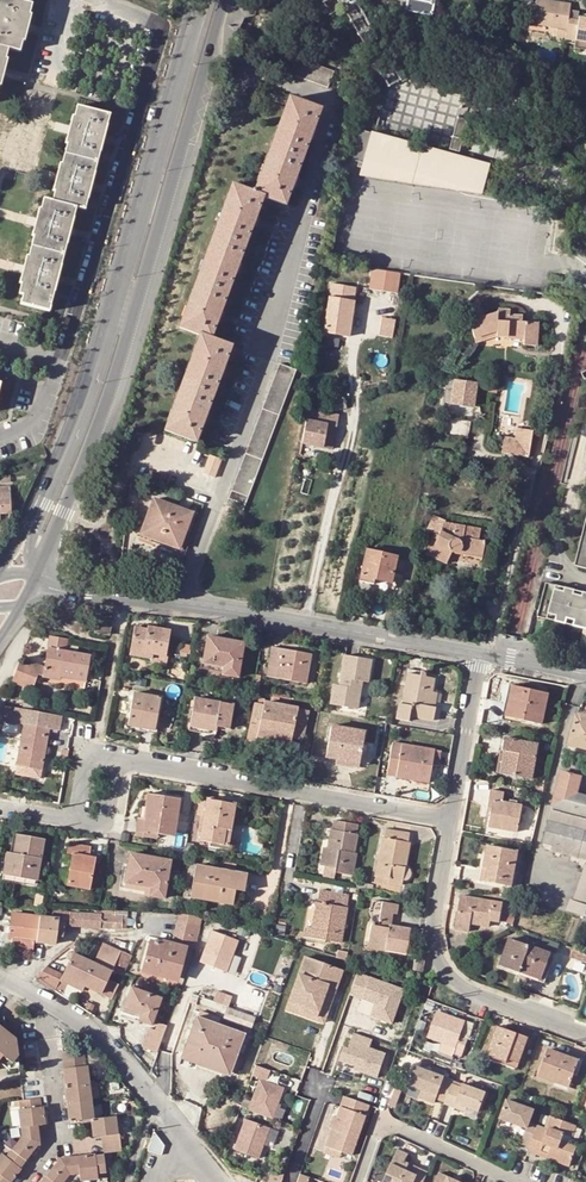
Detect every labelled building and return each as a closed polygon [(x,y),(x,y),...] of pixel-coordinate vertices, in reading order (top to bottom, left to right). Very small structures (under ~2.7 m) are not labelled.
[(32,4),(16,0),(0,0),(0,47),(8,49),(19,52),(22,41),(24,42),(31,14),(29,14),(32,4)] [(408,11),(433,16),(436,0),(410,0),(408,11)] [(570,5),(570,3),(552,0),(537,0),(533,24),(556,28),(555,37),(575,40),(578,20),(573,19),(568,18),(570,5)] [(579,16),(578,20),(575,40),(585,42),(585,18),(579,16)] [(333,70),(298,58),(292,74),(327,87),(333,70)] [(319,110),(289,99),(254,194),(262,196),(284,204),(291,186),(293,187),(297,176),(295,175),(308,138),(311,139),(315,130),(312,128),(319,110)] [(67,145),(63,154),(95,163),(109,115),(77,107),(74,117),(72,116),(65,144),(67,145)] [(484,163),(359,131),(351,162),(358,164),(357,168),(413,180),(438,186),(439,180),(477,190),(484,163)] [(83,210),(95,163),(63,154),(61,164),(59,164),(51,191),(54,191),(51,202),(75,208),(83,210)] [(254,194),(231,185),(179,328),(200,336),(210,339),(217,320),(219,321),(222,310),(220,310),(233,274),(236,274),(240,263),(238,262),(250,226),(253,227),(257,217),(254,216),(262,196),(254,194)] [(62,255),(75,208),(51,202),(43,199),(41,209),(38,208),(31,235),(33,237),(31,246),(62,255)] [(47,311),(62,255),(31,246),(28,256),(25,256),(18,282),(20,283),(17,294),(21,295),(19,303),(47,311)] [(378,289),(398,291),(401,271),(373,268),(371,288),(378,289)] [(324,332),(348,336),(357,288),(351,287),(332,283),(324,332)] [(470,322),(476,342),(493,336),(509,337),(509,334),(524,336),(524,340),(524,345),(536,346),(538,322),(522,322),(522,316),(509,316),(510,310),(498,309),(498,313),(470,322)] [(379,333),(392,334),(394,318),(381,315),(379,333)] [(223,365),(230,347),(210,339),(200,336),(165,430),(194,441),(201,423),(204,425),(208,414),(206,413),(219,376),(222,377),(226,366),(223,365)] [(291,368),(279,364),(229,497),(246,503),(298,362),(294,361),(291,368)] [(376,380),(372,366),(363,368),(368,382),(376,380)] [(449,377),(444,400),(472,405),(476,383),(449,377)] [(490,385),(489,391),(496,394),(498,387),(490,385)] [(328,412),(347,407),(344,396),(325,400),(328,412)] [(332,436),(337,437),(341,417),(335,416),(335,417),(327,416),(327,418),(310,415),(310,417),(312,417),(312,421),(306,420),(301,443),(330,448),(332,436)] [(530,430),(516,428),(514,439),(511,455),(519,456),(525,457),(530,430)] [(499,452),(511,455),(514,439),(502,437),(499,452)] [(11,513),(10,488),(0,489),(0,513),(11,513)] [(242,512),(246,503),(229,497),(226,506),(242,512)] [(191,513),(154,500),(139,538),(155,544),(157,539),(179,548),(191,513)] [(127,526),(136,527),(138,507),(129,506),(127,526)] [(480,529),(444,523),(445,519),(434,514),(427,530),(434,534),(425,554),(445,563),(451,552),(453,552),(456,550),(481,554),(482,554),(484,541),(478,539),(480,529)] [(571,576),(585,580),(585,515),(571,576)] [(390,583),(397,557),(366,549),(358,581),(372,584),(374,579),(390,583)] [(480,558),(481,554),(456,550),(453,552),(480,558)] [(389,588),(390,583),(374,579),(372,584),(389,588)] [(535,628),(562,634),(570,600),(542,593),(535,628)] [(570,600),(562,634),(581,638),(585,614),(585,604),(570,600)] [(97,620),(95,632),(109,635),(111,623),(97,620)] [(148,626),(147,628),(136,626),(130,655),(153,659),(154,654),(165,656),(171,630),(148,626)] [(60,680),(61,677),(85,681),(90,655),(67,650),(69,639),(51,635),(45,667),(32,662),(31,667),(20,662),(12,684),(33,691),(39,676),(60,680)] [(207,636),(202,664),(222,667),(222,671),(221,673),(238,677),(244,643),(207,636)] [(184,643),(182,653),(190,654),(191,645),(184,643)] [(307,683),(312,654),(272,646),(266,676),(307,683)] [(368,682),(372,660),(345,655),(339,685),(334,684),(330,703),(357,709),(358,707),(364,708),(366,694),(360,693),(362,681),(368,682)] [(424,671),(408,667),(401,703),(398,703),(395,718),(408,721),(410,716),(432,720),(435,707),(430,706),(433,691),(435,678),(426,677),(426,676),(426,675),(426,674),(425,674),(425,673),(425,672),(424,671)] [(511,686),(508,698),(511,699),(507,718),(540,725),(547,694),(511,686)] [(160,696),(134,692),(128,726),(140,728),(140,725),(155,727),(160,696)] [(194,697),(189,726),(216,731),(217,726),(229,729),(233,704),(194,697)] [(503,717),(507,718),(511,699),(508,698),(503,717)] [(255,718),(261,719),(257,737),(290,744),(291,737),(303,740),(309,710),(264,701),(264,704),(258,703),(255,718)] [(258,703),(254,702),(246,741),(256,743),(257,737),(261,719),(255,718),(258,703)] [(53,715),(20,708),(4,705),(0,714),(0,723),(18,726),(19,723),(24,724),(16,764),(18,765),(42,770),(53,715)] [(569,745),(585,750),(585,716),(579,714),(579,716),(576,716),(569,745)] [(365,731),(331,724),(324,756),(336,758),(359,763),(365,731)] [(530,780),(537,744),(504,737),(501,750),(505,751),(501,775),(530,780)] [(438,765),(441,751),(392,742),(386,774),(428,782),(431,764),(438,765)] [(358,768),(359,763),(336,758),(335,764),(358,768)] [(40,779),(42,770),(18,765),(17,774),(40,779)] [(576,794),(581,777),(562,772),(544,843),(585,854),(585,797),(576,794)] [(538,785),(533,784),(532,789),(542,791),(545,776),(540,775),(538,785)] [(490,791),(486,811),(491,812),(490,817),(488,828),(515,833),(521,805),(501,802),(503,793),(490,791)] [(147,793),(144,807),(147,807),(143,832),(157,834),(173,837),(179,799),(147,793)] [(207,800),(201,799),(199,814),(205,815),(199,841),(224,845),(226,829),(231,830),(235,804),(208,799),(207,800)] [(135,835),(156,839),(157,834),(143,832),(147,807),(144,807),(140,806),(135,835)] [(330,828),(327,848),(324,866),(336,868),(335,872),(353,875),(356,853),(355,853),(358,833),(357,833),(359,824),(333,820),(332,828),(330,828)] [(374,877),(388,879),(388,878),(403,880),(403,881),(404,881),(405,881),(406,880),(407,880),(408,879),(409,879),(409,878),(410,878),(410,877),(410,876),(411,875),(411,874),(411,873),(411,872),(410,871),(410,870),(410,869),(409,869),(409,868),(408,868),(407,867),(406,867),(406,866),(405,866),(410,842),(408,841),(409,832),(385,828),(383,837),(381,837),(374,877)] [(37,882),(45,840),(17,834),(14,853),(7,852),(3,874),(37,882)] [(89,857),(91,847),(69,842),(67,853),(73,854),(67,886),(89,890),(96,858),(89,857)] [(194,855),(195,845),(187,843),(185,853),(194,855)] [(487,846),(483,868),(489,869),(486,882),(511,887),(518,851),(487,846)] [(130,852),(124,882),(150,887),(149,896),(164,898),(171,859),(130,852)] [(196,865),(192,888),(207,891),(206,896),(233,901),(236,889),(243,891),(246,874),(196,865)] [(575,901),(585,904),(585,866),(575,901)] [(480,881),(486,882),(489,869),(483,868),(480,881)] [(401,886),(403,881),(403,880),(388,878),(388,879),(387,883),(401,886)] [(124,882),(123,888),(144,892),(143,895),(149,896),(150,887),(124,882)] [(368,890),(369,883),(361,882),(360,888),(368,890)] [(192,888),(190,898),(232,905),(233,901),(206,896),(207,891),(192,888)] [(304,936),(340,942),(349,894),(320,889),(317,902),(315,901),(311,928),(305,927),(304,936)] [(464,897),(462,912),(457,911),(455,927),(469,929),(470,924),(488,927),(490,921),(499,923),(500,917),(505,918),(507,905),(464,897)] [(35,898),(34,906),(41,907),(42,899),(35,898)] [(373,907),(381,908),(383,901),(374,899),(373,907)] [(567,912),(585,918),(585,904),(575,901),(571,900),(567,912)] [(371,924),(368,943),(385,946),(385,951),(406,955),(410,927),(392,924),(393,914),(396,914),(398,903),(383,901),(381,908),(378,926),(371,924)] [(53,911),(52,918),(39,917),(36,941),(56,943),(56,934),(61,935),(62,933),(62,925),(63,912),(53,911)] [(33,941),(36,941),(39,917),(11,914),(10,926),(9,932),(9,938),(11,939),(33,941)] [(69,914),(68,925),(75,926),(77,926),(100,927),(101,917),(101,916),(69,914)] [(122,928),(122,927),(126,927),(127,919),(101,917),(100,927),(122,928)] [(187,946),(189,947),(194,924),(179,921),(173,943),(187,946)] [(200,926),(194,924),(189,947),(195,948),(200,926)] [(200,962),(229,970),(238,937),(209,929),(200,962)] [(509,938),(500,966),(520,973),(523,964),(531,968),(529,976),(540,980),(550,953),(509,938)] [(33,941),(11,939),(10,949),(32,952),(33,941)] [(157,971),(179,977),(185,955),(163,950),(164,943),(150,940),(143,970),(157,974),(157,971)] [(163,950),(185,955),(187,946),(173,943),(169,942),(168,944),(164,943),(163,950)] [(63,975),(63,976),(84,986),(112,999),(119,985),(107,981),(112,972),(115,973),(122,977),(131,957),(121,952),(102,943),(93,963),(74,953),(63,975)] [(367,948),(385,951),(385,946),(368,943),(367,948)] [(573,948),(570,958),(585,965),(585,953),(581,951),(573,948)] [(339,950),(338,956),(348,958),(349,953),(339,950)] [(0,952),(0,963),(4,965),(5,964),(9,957),(0,952)] [(422,975),(425,957),(415,956),(412,974),(422,975)] [(306,960),(291,1002),(317,1012),(326,989),(334,991),(341,972),(306,960)] [(520,973),(529,976),(531,968),(523,964),(520,973)] [(59,981),(62,974),(46,966),(36,978),(55,988),(59,981)] [(176,987),(179,977),(157,971),(157,974),(155,981),(176,987)] [(113,979),(119,982),(122,977),(115,973),(113,979)] [(402,990),(355,974),(348,995),(373,1004),(380,1006),(376,1019),(390,1024),(402,990)] [(82,992),(84,986),(63,976),(60,981),(82,992)] [(152,1024),(161,997),(130,986),(123,1006),(141,1014),(139,1019),(152,1024)] [(323,1022),(334,991),(326,989),(317,1012),(291,1002),(288,1009),(323,1022)] [(376,1019),(380,1006),(373,1004),(369,1016),(376,1019)] [(251,1032),(256,1018),(227,1008),(222,1021),(251,1032)] [(459,1034),(464,1020),(438,1010),(429,1036),(455,1046),(453,1053),(462,1056),(468,1038),(459,1034)] [(197,1016),(183,1052),(225,1067),(239,1031),(197,1016)] [(150,1027),(142,1046),(158,1052),(167,1025),(158,1021),(157,1026),(155,1029),(150,1027)] [(519,1063),(528,1037),(497,1026),(487,1055),(506,1062),(508,1059),(519,1063)] [(2,1069),(17,1067),(14,1040),(0,1029),(0,1067),(2,1069)] [(245,1033),(239,1031),(225,1067),(183,1052),(181,1057),(229,1075),(245,1033)] [(372,1040),(353,1033),(347,1050),(343,1048),(338,1061),(355,1067),(360,1068),(358,1072),(377,1078),(385,1054),(369,1049),(372,1040)] [(61,1050),(63,1066),(83,1064),(81,1048),(61,1050)] [(570,1086),(580,1060),(549,1049),(539,1075),(570,1086)] [(61,1066),(63,1084),(87,1082),(85,1064),(83,1064),(63,1066),(61,1066)] [(271,1072),(254,1066),(251,1074),(261,1078),(249,1112),(273,1120),(284,1089),(267,1083),(271,1072)] [(422,1090),(419,1098),(435,1104),(436,1099),(445,1103),(452,1085),(453,1082),(416,1069),(409,1086),(422,1090)] [(90,1100),(90,1098),(87,1082),(63,1084),(65,1102),(90,1100)] [(98,1082),(87,1082),(90,1098),(99,1097),(98,1082)] [(396,1085),(392,1098),(399,1100),(403,1087),(396,1085)] [(454,1109),(456,1104),(479,1113),(486,1093),(462,1085),(461,1088),(452,1085),(445,1103),(444,1105),(454,1109)] [(334,1150),(351,1155),(368,1105),(342,1096),(335,1118),(331,1116),(327,1128),(330,1129),(324,1146),(334,1150)] [(18,1099),(18,1102),(18,1108),(39,1105),(38,1097),(20,1099),(18,1099)] [(67,1120),(89,1117),(92,1117),(90,1100),(65,1102),(67,1120)] [(537,1126),(529,1123),(533,1111),(507,1102),(501,1119),(526,1129),(535,1132),(537,1126)] [(478,1117),(479,1113),(456,1104),(454,1109),(478,1117)] [(41,1105),(39,1105),(18,1108),(17,1108),(19,1126),(37,1123),(43,1123),(41,1105)] [(282,1119),(287,1109),(280,1105),(275,1116),(282,1119)] [(541,1114),(533,1111),(529,1123),(537,1126),(541,1114)] [(537,1126),(547,1130),(551,1117),(541,1114),(537,1126)] [(91,1135),(100,1134),(116,1133),(114,1115),(92,1117),(89,1117),(91,1135)] [(575,1126),(551,1117),(547,1130),(537,1126),(535,1132),(530,1146),(527,1154),(536,1157),(537,1155),(570,1166),(576,1147),(562,1142),(564,1134),(572,1137),(575,1126)] [(234,1150),(258,1159),(268,1128),(244,1120),(234,1150)] [(15,1143),(9,1150),(24,1160),(30,1153),(37,1144),(40,1144),(37,1123),(19,1126),(20,1136),(15,1143)] [(526,1129),(523,1137),(521,1143),(530,1146),(535,1132),(526,1129)] [(100,1134),(101,1143),(102,1152),(120,1150),(119,1141),(118,1132),(116,1133),(100,1134)] [(332,1155),(334,1150),(324,1146),(322,1152),(332,1155)] [(419,1167),(418,1170),(416,1174),(406,1169),(407,1165),(408,1163),(404,1161),(408,1153),(398,1148),(387,1173),(394,1176),(396,1181),(424,1181),(428,1171),(419,1167)] [(24,1160),(9,1150),(4,1156),(0,1153),(0,1176),(7,1181),(10,1181),(20,1169),(18,1167),(24,1160)] [(95,1153),(77,1155),(79,1173),(80,1180),(97,1178),(96,1173),(105,1172),(102,1152),(95,1153)] [(77,1155),(57,1157),(58,1161),(51,1169),(45,1177),(52,1181),(62,1181),(65,1179),(68,1174),(79,1173),(77,1155)] [(406,1169),(416,1174),(418,1170),(407,1165),(406,1169)] [(459,1180),(452,1177),(439,1171),(435,1181),(464,1181),(459,1180)] [(383,1181),(396,1181),(394,1176),(387,1173),(383,1181)] [(310,1177),(299,1174),(296,1181),(309,1181),(310,1177)]
